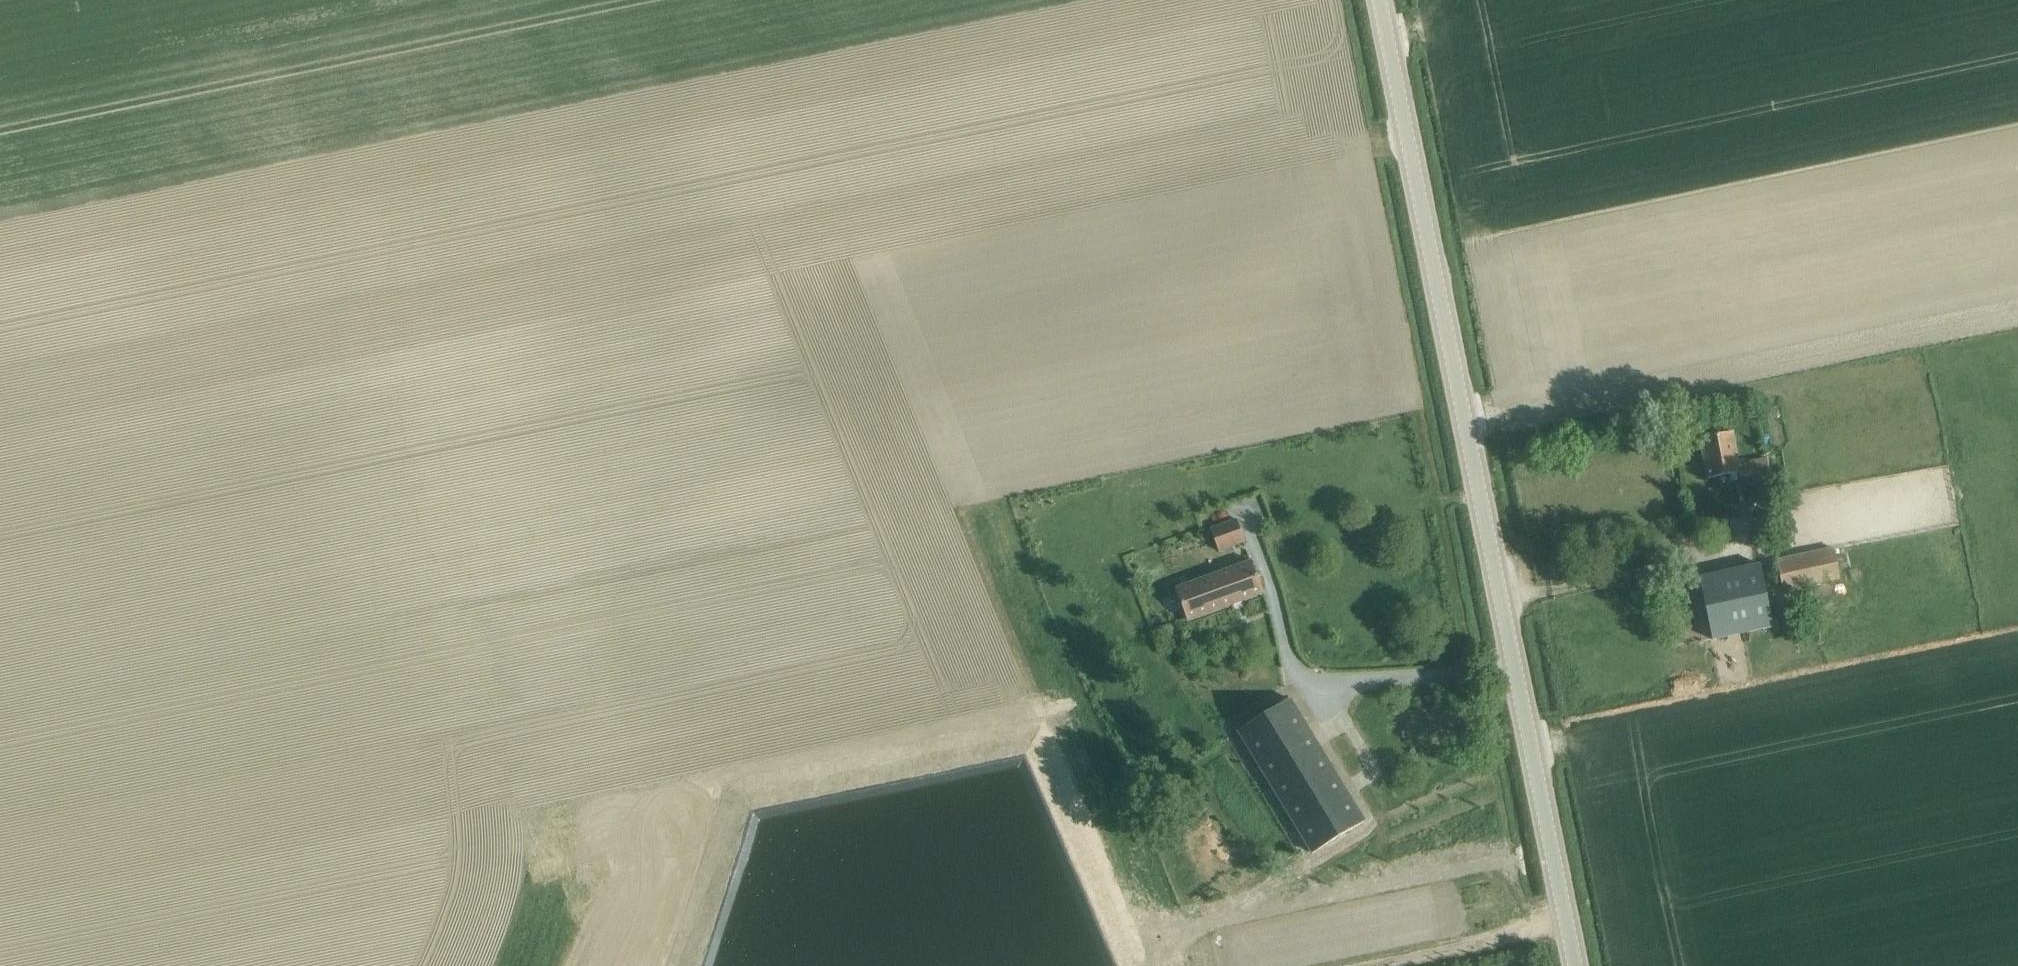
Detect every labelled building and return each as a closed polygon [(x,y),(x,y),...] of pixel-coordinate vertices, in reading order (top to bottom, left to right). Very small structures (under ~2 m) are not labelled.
[(1731,433),(1699,439),(1707,479),(1734,474),(1735,480),(1735,481),(1769,475),(1766,458),(1737,464),(1731,433)] [(1218,552),(1244,543),(1236,520),(1210,530),(1218,552)] [(1776,560),(1783,592),(1840,580),(1834,548),(1776,560)] [(1187,620),(1263,593),(1251,561),(1175,589),(1187,620)] [(1713,640),(1773,627),(1760,565),(1700,578),(1713,640)] [(1311,853),(1364,821),(1290,699),(1237,731),(1311,853)]
